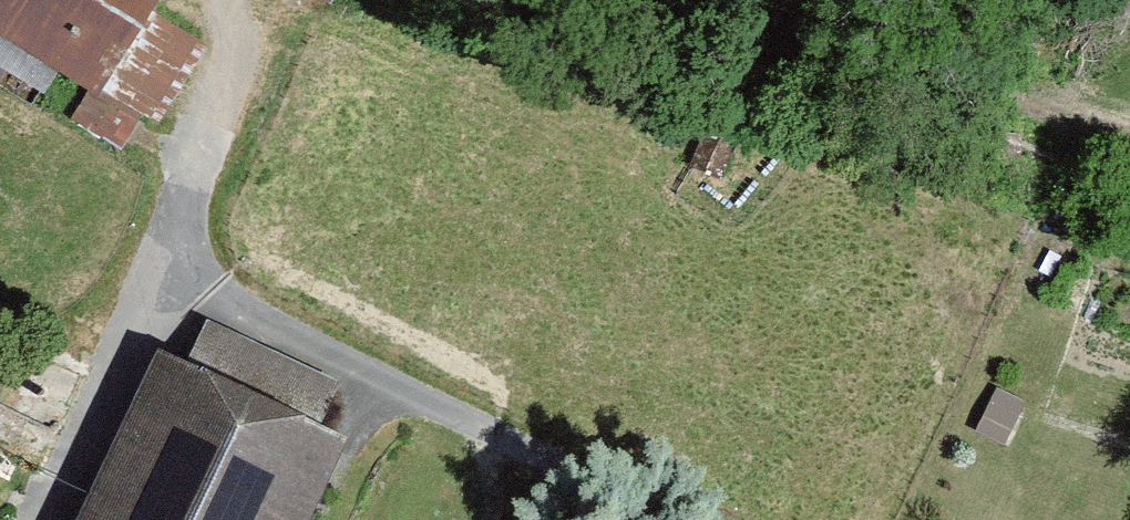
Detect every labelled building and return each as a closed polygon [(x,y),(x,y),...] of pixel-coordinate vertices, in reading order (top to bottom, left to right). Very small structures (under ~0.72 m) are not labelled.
[(120,158),(189,48),(138,16),(148,0),(0,0),(0,84),(120,158)] [(136,350),(57,519),(312,519),(340,459),(298,439),(322,389),(189,328),(171,366),(136,350)] [(1022,404),(996,390),(975,430),(1002,444),(1022,404)]
